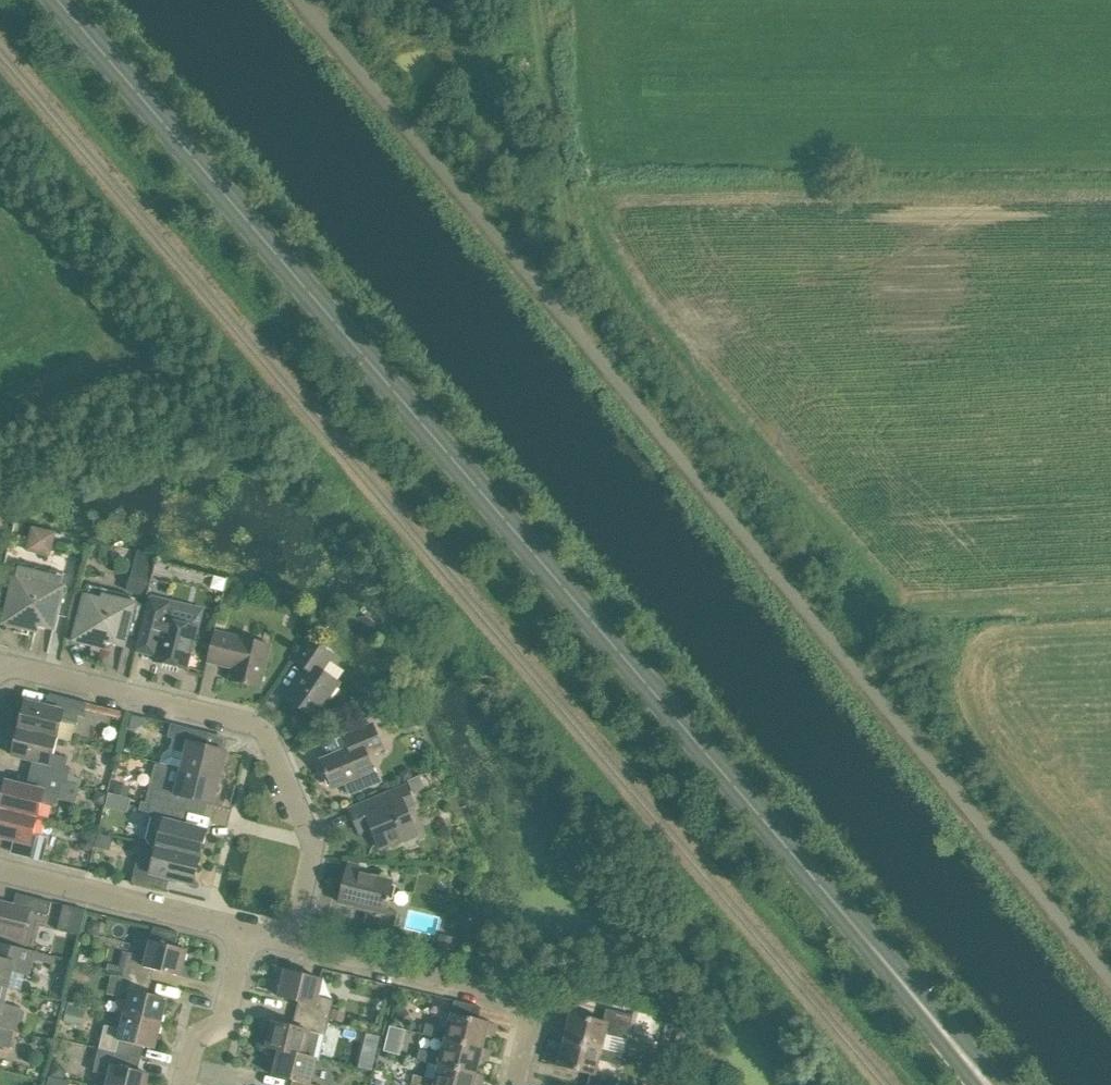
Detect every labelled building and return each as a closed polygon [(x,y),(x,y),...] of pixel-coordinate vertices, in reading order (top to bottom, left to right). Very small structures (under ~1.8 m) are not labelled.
[(54,537),(30,530),(24,549),(49,556),(54,537)] [(134,569),(129,590),(145,594),(150,573),(134,569)] [(54,630),(58,615),(65,586),(31,578),(30,582),(13,578),(2,624),(35,632),(37,626),(54,630)] [(106,650),(107,643),(124,647),(132,616),(135,603),(101,594),(100,599),(83,594),(72,641),(106,650)] [(144,619),(141,630),(136,652),(155,657),(154,661),(187,670),(197,627),(202,611),(170,603),(149,598),(147,606),(144,619)] [(144,619),(147,606),(135,603),(132,616),(144,619)] [(208,662),(209,663),(232,668),(229,680),(260,687),(270,646),(215,632),(208,662)] [(308,639),(293,661),(306,670),(286,699),(314,718),(338,682),(321,670),(331,654),(308,639)] [(90,687),(88,697),(114,703),(116,692),(90,687)] [(52,709),(25,702),(19,728),(57,738),(61,722),(76,725),(79,715),(84,717),(87,703),(56,696),(52,709)] [(385,722),(394,718),(389,707),(380,711),(385,722)] [(145,722),(146,717),(132,714),(129,728),(133,729),(145,722)] [(180,768),(219,778),(226,751),(199,745),(202,732),(171,724),(167,737),(172,739),(170,748),(165,753),(162,764),(180,768)] [(349,748),(321,760),(333,788),(373,771),(364,750),(380,743),(372,724),(344,736),(349,748)] [(57,738),(19,728),(12,755),(39,762),(36,775),(79,786),(82,777),(74,776),(76,771),(66,768),(68,758),(53,754),(57,738)] [(180,768),(162,764),(155,762),(145,802),(151,804),(180,810),(182,811),(186,798),(213,804),(219,778),(180,768)] [(413,774),(409,765),(400,769),(404,778),(413,774)] [(422,773),(409,779),(415,792),(426,783),(422,773)] [(36,775),(32,789),(6,782),(0,804),(0,809),(37,818),(41,801),(56,805),(58,799),(75,803),(79,786),(36,775)] [(117,782),(114,792),(125,795),(128,785),(117,782)] [(406,785),(349,809),(357,828),(369,822),(380,849),(416,834),(406,809),(414,805),(406,785)] [(151,804),(145,802),(142,801),(140,809),(149,812),(151,804)] [(180,810),(151,804),(148,817),(151,818),(145,840),(150,845),(156,847),(200,857),(206,831),(177,824),(180,810)] [(0,809),(0,837),(19,842),(16,855),(43,861),(48,838),(33,835),(37,818),(0,809)] [(94,846),(92,839),(85,838),(80,843),(83,850),(90,851),(94,846)] [(200,857),(156,847),(152,863),(137,859),(131,883),(160,890),(164,877),(193,884),(200,857)] [(348,864),(339,902),(367,909),(364,924),(393,931),(398,912),(385,909),(392,882),(357,873),(359,867),(348,864)] [(23,939),(29,911),(48,915),(51,902),(16,893),(13,906),(0,902),(0,933),(23,939)] [(79,936),(85,911),(85,910),(63,905),(57,930),(79,936)] [(87,911),(79,942),(96,946),(104,915),(87,911)] [(123,976),(151,983),(154,970),(181,976),(187,951),(174,947),(178,934),(153,928),(146,957),(128,953),(123,976)] [(436,931),(432,946),(449,950),(453,935),(436,931)] [(8,988),(12,971),(28,975),(34,952),(0,943),(0,986),(8,988)] [(301,1016),(328,1023),(333,1001),(318,997),(322,981),(284,972),(278,997),(304,1004),(301,1016)] [(151,983),(123,976),(120,988),(130,991),(124,1015),(161,1025),(167,999),(148,995),(151,983)] [(14,1031),(18,1032),(22,1012),(18,1011),(19,1007),(4,1004),(8,988),(0,986),(0,1028),(14,1031)] [(482,1050),(483,1049),(486,1034),(492,1036),(493,1030),(495,1031),(497,1025),(489,1023),(478,1020),(481,1007),(454,1001),(447,1029),(426,1024),(423,1034),(445,1040),(482,1050)] [(67,1005),(63,1022),(77,1025),(78,1023),(82,1024),(86,1009),(67,1005)] [(412,1020),(404,1009),(394,1016),(402,1027),(412,1020)] [(602,1049),(605,1035),(627,1040),(633,1016),(606,1009),(603,1022),(570,1014),(566,1029),(561,1028),(559,1033),(557,1033),(556,1038),(564,1040),(602,1049)] [(332,1010),(330,1020),(341,1023),(344,1013),(332,1010)] [(161,1025),(124,1015),(120,1030),(102,1026),(97,1048),(104,1050),(132,1057),(141,1059),(144,1046),(155,1049),(161,1025)] [(328,1023),(301,1016),(298,1029),(272,1022),(266,1048),(278,1051),(304,1057),(304,1056),(316,1059),(322,1035),(325,1036),(328,1023)] [(10,1048),(14,1031),(0,1028),(0,1045),(10,1048)] [(381,1035),(367,1032),(364,1042),(378,1046),(381,1035)] [(482,1050),(445,1040),(441,1054),(420,1049),(417,1060),(438,1065),(438,1066),(476,1076),(476,1074),(480,1060),(486,1061),(487,1056),(489,1056),(491,1051),(483,1049),(482,1050)] [(564,1040),(560,1054),(554,1053),(553,1059),(551,1058),(549,1064),(557,1066),(590,1074),(587,1084),(615,1084),(617,1080),(595,1075),(599,1060),(620,1065),(623,1054),(602,1049),(564,1040)] [(399,1045),(386,1041),(384,1051),(397,1054),(399,1045)] [(104,1050),(101,1063),(111,1065),(107,1084),(146,1084),(149,1074),(129,1069),(132,1057),(104,1050)] [(278,1051),(272,1076),(299,1082),(298,1084),(310,1084),(316,1059),(304,1056),(304,1057),(278,1051)] [(51,1075),(62,1077),(63,1071),(61,1065),(53,1063),(51,1075)] [(438,1066),(435,1080),(413,1074),(411,1084),(480,1084),(481,1081),(483,1081),(484,1076),(476,1074),(476,1076),(438,1066)]
